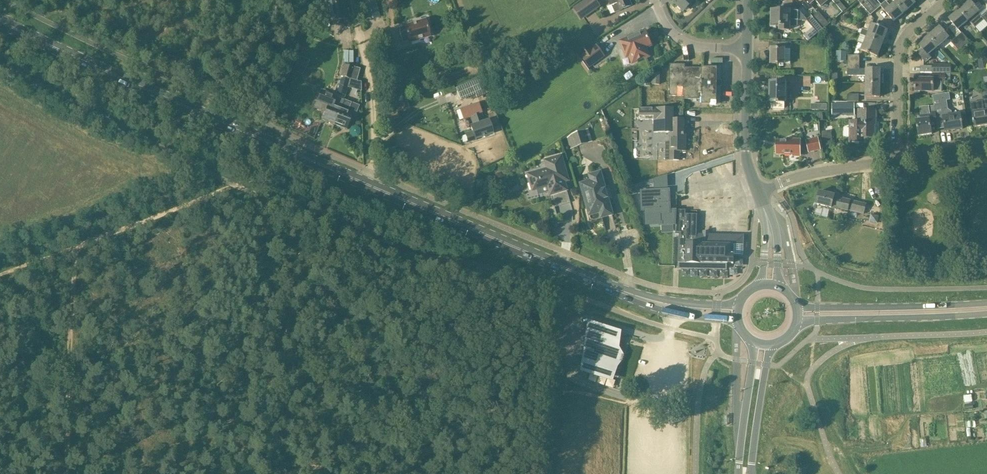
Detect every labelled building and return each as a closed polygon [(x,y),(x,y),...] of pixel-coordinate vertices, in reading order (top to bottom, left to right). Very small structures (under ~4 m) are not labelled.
[(333,21),(346,18),(343,0),(329,0),(333,21)] [(573,8),(581,21),(585,18),(601,7),(596,0),(585,0),(573,8)] [(620,12),(632,7),(629,0),(608,0),(611,7),(617,4),(620,12)] [(683,12),(695,0),(672,0),(683,12)] [(877,11),(868,0),(858,0),(871,15),(877,11)] [(877,10),(881,7),(880,6),(882,5),(877,0),(868,0),(877,10)] [(896,3),(904,13),(915,4),(912,0),(893,0),(896,3)] [(880,6),(881,7),(885,11),(894,22),(904,13),(896,3),(891,7),(886,1),(882,5),(880,6)] [(978,13),(979,12),(970,1),(959,10),(968,21),(969,21),(975,28),(984,20),(986,24),(986,12),(981,17),(978,13)] [(958,30),(968,21),(959,10),(949,19),(958,30)] [(790,31),(790,27),(797,27),(798,25),(798,21),(806,21),(807,20),(799,11),(790,11),(772,11),(771,25),(780,26),(780,30),(790,31)] [(818,12),(813,17),(823,29),(829,24),(818,12)] [(818,34),(823,29),(813,17),(812,17),(811,16),(806,21),(818,34)] [(403,43),(409,42),(430,37),(425,21),(405,26),(405,27),(399,28),(403,43)] [(863,29),(860,35),(867,38),(882,44),(888,31),(872,25),(869,32),(863,29)] [(940,27),(929,36),(938,47),(949,38),(940,27)] [(629,58),(631,64),(649,57),(645,49),(651,46),(645,32),(634,36),(634,35),(618,41),(621,48),(626,59),(629,58)] [(380,36),(387,59),(397,56),(390,33),(380,36)] [(969,41),(962,33),(951,42),(959,51),(969,41)] [(931,59),(929,55),(938,47),(929,36),(918,45),(921,49),(917,53),(925,64),(931,59)] [(882,44),(867,38),(861,51),(877,57),(882,44)] [(784,65),(785,49),(791,49),(791,43),(780,42),(780,49),(771,49),(771,65),(784,65)] [(589,69),(606,56),(597,44),(592,47),(590,44),(578,53),(589,69)] [(837,51),(836,60),(845,60),(845,51),(837,51)] [(292,70),(301,74),(308,59),(298,55),(292,70)] [(848,55),(848,63),(860,63),(860,56),(848,55)] [(866,76),(866,84),(880,84),(880,70),(860,69),(860,63),(848,63),(848,76),(866,76)] [(670,64),(669,96),(684,96),(684,99),(702,100),(702,105),(717,105),(717,69),(703,68),(685,68),(685,65),(670,64)] [(932,65),(932,73),(946,74),(951,74),(951,65),(932,65)] [(346,78),(350,80),(357,81),(360,69),(349,66),(346,78)] [(660,85),(660,73),(653,73),(652,85),(660,85)] [(915,92),(933,92),(942,92),(943,85),(945,85),(946,74),(932,73),(932,79),(915,79),(915,92)] [(650,86),(651,78),(642,78),(642,86),(650,86)] [(786,83),(770,82),(769,103),(785,103),(786,83)] [(470,83),(456,89),(461,102),(476,96),(470,83)] [(880,98),(880,84),(866,84),(866,97),(880,98)] [(453,86),(440,90),(442,95),(455,91),(453,86)] [(314,108),(325,112),(322,120),(334,125),(343,100),(337,98),(338,95),(322,90),(321,89),(314,108)] [(933,95),(934,105),(937,121),(943,120),(945,132),(962,129),(960,114),(952,116),(951,111),(949,109),(946,93),(933,95)] [(359,106),(351,103),(343,100),(334,125),(346,130),(352,114),(356,115),(359,106)] [(982,101),(971,103),(972,114),(975,127),(986,125),(986,100),(982,101)] [(470,117),(473,126),(471,127),(473,132),(465,135),(468,143),(476,140),(476,139),(493,134),(489,121),(485,122),(482,114),(483,113),(479,103),(460,109),(463,120),(470,117)] [(832,104),(832,116),(843,116),(854,116),(854,104),(843,104),(832,104)] [(932,135),(930,123),(937,122),(937,121),(934,105),(919,108),(921,120),(916,120),(918,137),(932,135)] [(631,123),(640,123),(654,123),(654,133),(670,133),(670,142),(666,142),(666,161),(680,161),(680,151),(686,151),(686,135),(684,135),(684,120),(673,120),(673,109),(640,109),(631,109),(631,123)] [(858,122),(850,122),(849,142),(867,143),(873,143),(873,137),(874,138),(875,126),(876,126),(876,111),(858,111),(858,122)] [(588,143),(584,131),(572,134),(567,138),(570,149),(578,147),(588,143)] [(821,151),(818,138),(806,140),(809,153),(821,151)] [(785,139),(785,141),(777,141),(776,155),(791,155),(791,157),(800,157),(800,140),(785,139)] [(548,169),(528,175),(533,191),(548,187),(551,196),(567,191),(563,177),(567,175),(562,157),(545,161),(548,169)] [(591,181),(581,184),(589,211),(599,209),(602,218),(612,215),(608,198),(607,198),(605,191),(600,173),(590,176),(591,181)] [(670,206),(674,206),(673,191),(641,192),(642,208),(646,207),(646,217),(671,216),(670,206)] [(834,196),(834,195),(835,193),(827,191),(827,194),(819,192),(816,204),(831,208),(831,209),(839,211),(839,209),(848,212),(851,200),(834,196)] [(867,204),(853,201),(850,211),(865,214),(867,204)] [(685,215),(686,211),(677,211),(676,235),(680,235),(679,269),(694,269),(726,270),(727,264),(734,264),(734,255),(743,255),(744,236),(696,235),(697,215),(685,215)] [(583,370),(610,378),(616,333),(590,324),(583,370)]
